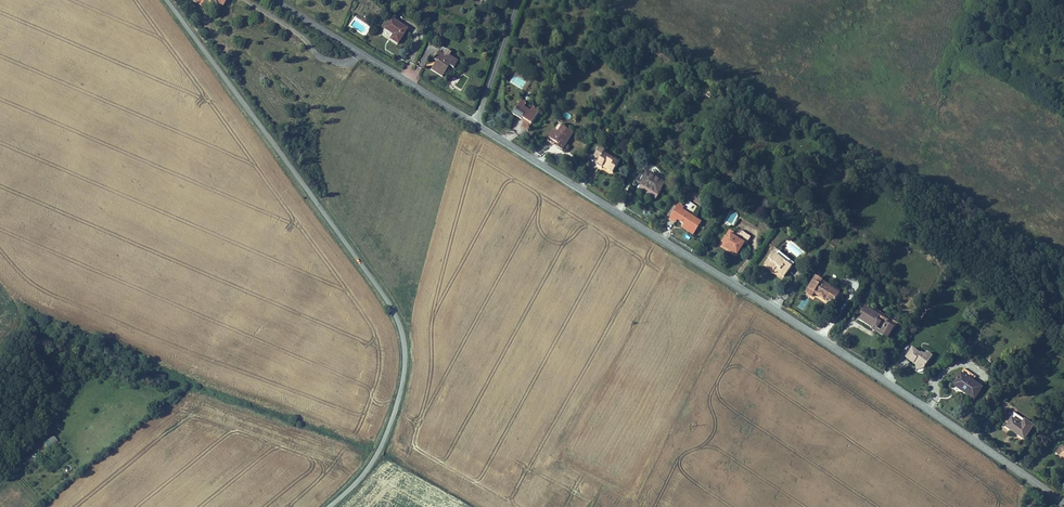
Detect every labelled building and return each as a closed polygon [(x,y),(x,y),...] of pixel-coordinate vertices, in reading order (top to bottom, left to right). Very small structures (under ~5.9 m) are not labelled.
[(403,30),(387,20),(381,30),(390,36),(387,40),(394,45),(403,30)] [(439,45),(431,58),(434,60),(429,68),(441,76),(448,65),(452,68),(458,59),(448,53),(449,52),(439,45)] [(523,90),(528,80),(523,78),(513,73),(509,83),(523,90)] [(521,119),(519,122),(517,126),(523,130),(534,111),(528,107),(526,111),(519,106),(521,102),(515,99),(507,113),(515,119),(517,116),(521,119)] [(548,129),(543,136),(549,139),(554,142),(551,147),(557,150),(566,135),(556,128),(553,132),(548,129)] [(615,160),(611,157),(609,160),(598,152),(600,150),(595,147),(586,161),(590,163),(587,168),(598,176),(605,164),(610,167),(615,160)] [(600,150),(598,152),(609,160),(611,157),(600,150)] [(605,164),(598,176),(602,179),(610,167),(605,164)] [(656,186),(638,175),(632,185),(643,192),(650,196),(656,186)] [(671,214),(670,217),(680,223),(679,225),(689,231),(692,224),(686,220),(689,216),(675,208),(677,204),(671,201),(666,211),(671,214)] [(722,235),(717,243),(723,246),(730,251),(738,238),(740,240),(745,231),(735,225),(729,233),(724,230),(725,229),(722,226),(718,233),(722,235)] [(789,256),(773,245),(767,255),(763,252),(759,259),(769,266),(770,263),(780,270),(789,256)] [(808,288),(818,294),(819,292),(828,298),(834,289),(816,277),(818,275),(812,271),(801,287),(807,290),(808,288)] [(818,275),(816,277),(834,289),(836,287),(818,275)] [(819,292),(818,294),(826,300),(828,298),(819,292)] [(803,297),(798,307),(803,310),(809,300),(803,297)] [(852,316),(866,326),(868,323),(875,327),(870,335),(877,339),(890,319),(862,300),(852,316)] [(866,326),(864,330),(870,335),(875,327),(868,323),(866,326)] [(910,362),(915,366),(918,365),(925,356),(920,353),(917,350),(915,352),(906,345),(899,354),(906,360),(910,362)] [(947,369),(959,378),(962,374),(951,365),(947,369)] [(968,385),(959,378),(947,369),(939,380),(960,396),(968,385)] [(1025,427),(1005,412),(1002,417),(1004,419),(997,428),(999,429),(1015,441),(1025,427)] [(53,435),(44,443),(49,449),(58,441),(53,435)] [(1058,448),(1051,458),(1059,464),(1061,462),(1063,464),(1063,453),(1058,448)] [(28,466),(39,457),(34,452),(24,461),(28,466)]
